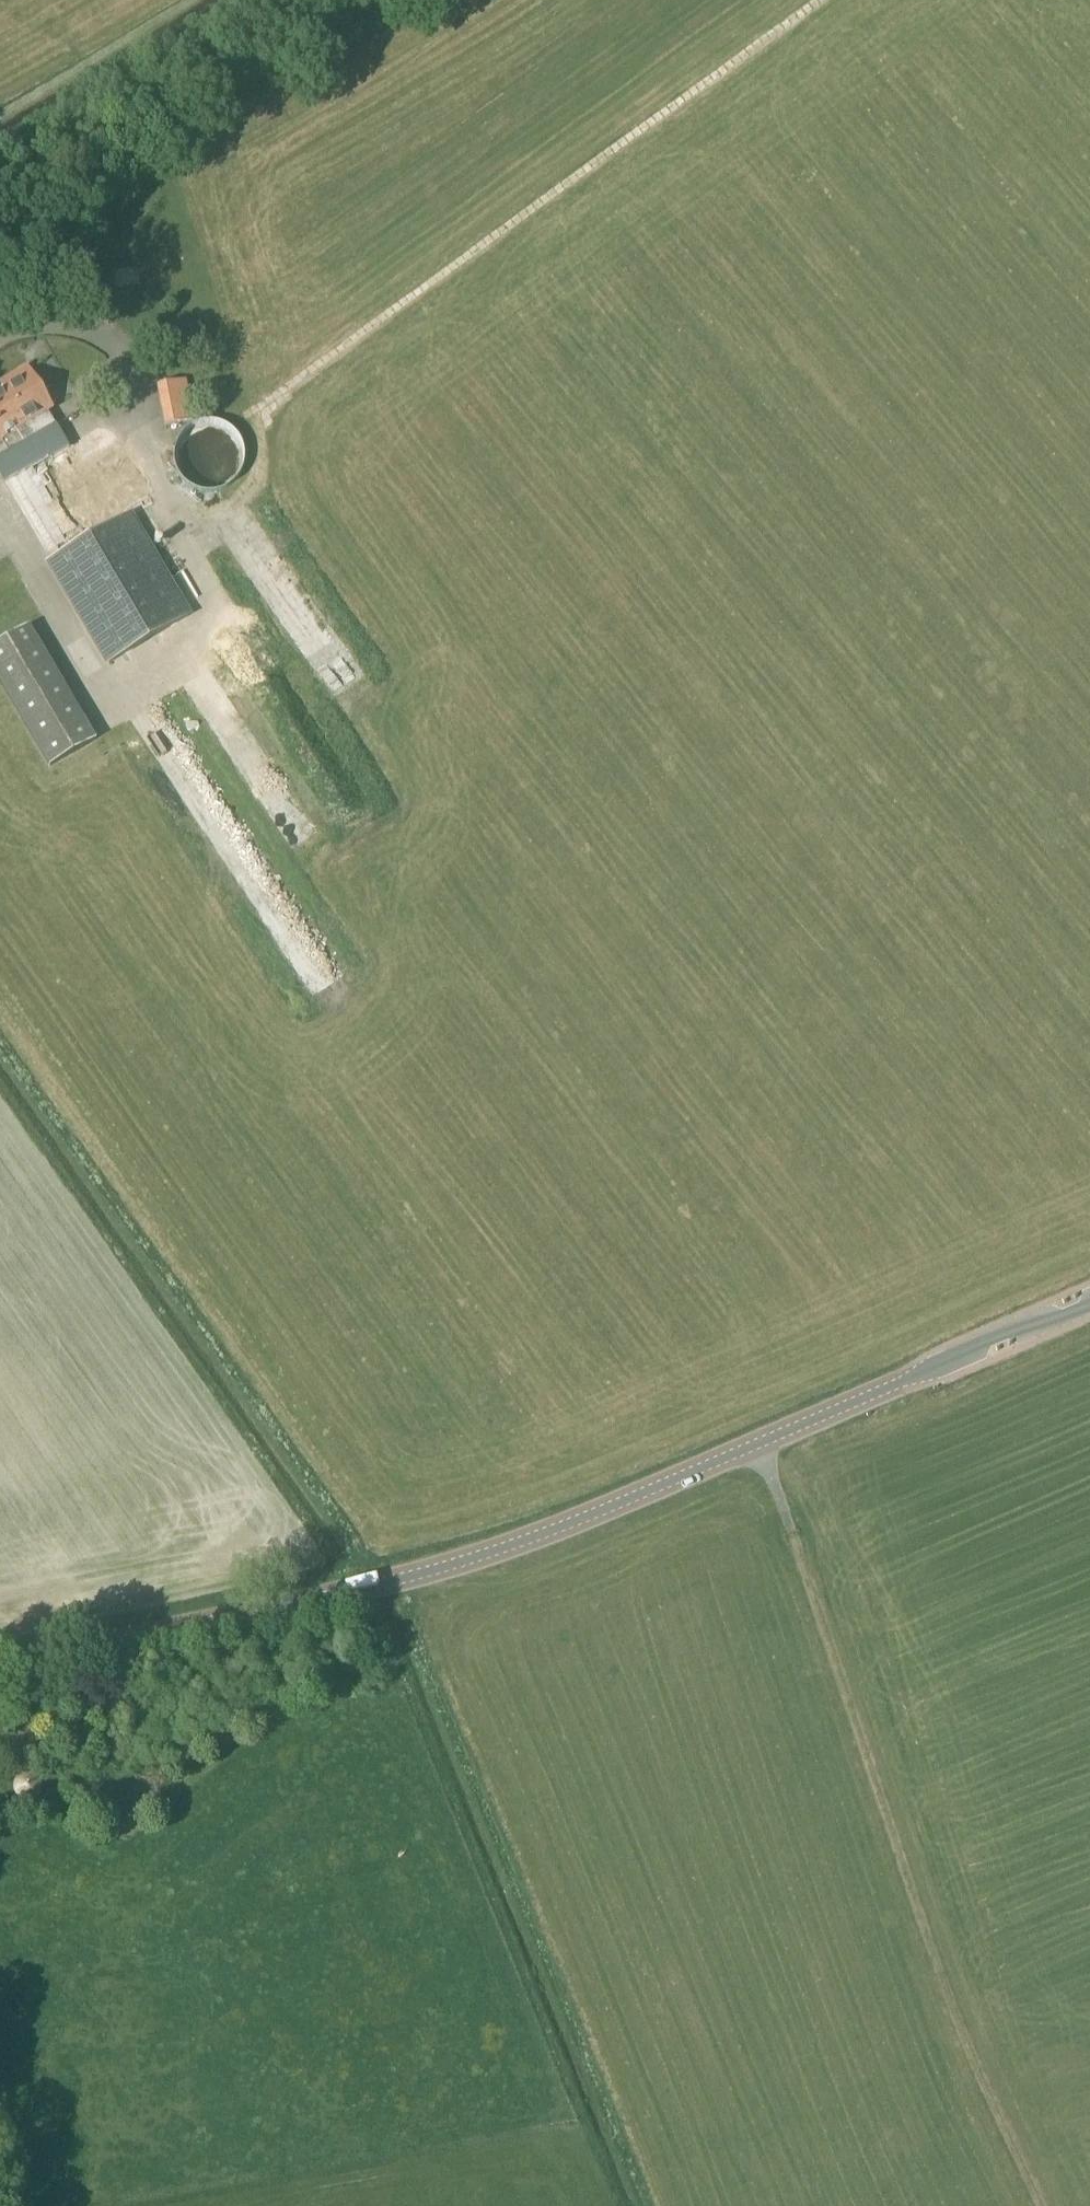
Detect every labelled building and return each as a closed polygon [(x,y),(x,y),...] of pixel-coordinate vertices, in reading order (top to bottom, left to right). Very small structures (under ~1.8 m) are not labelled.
[(22,447),(56,426),(48,412),(53,409),(44,393),(48,391),(40,376),(36,378),(30,368),(3,383),(8,391),(5,392),(14,406),(1,413),(22,447)] [(164,427),(193,421),(185,381),(156,386),(164,427)] [(56,426),(22,447),(1,413),(14,406),(5,392),(0,396),(0,473),(46,553),(56,548),(60,556),(48,563),(106,665),(187,619),(129,517),(97,535),(92,527),(149,495),(119,442),(108,448),(96,428),(68,445),(57,426),(56,427),(56,426)] [(208,493),(214,492),(219,491),(224,489),(229,486),(233,482),(237,478),(240,473),(242,468),(243,463),(243,457),(243,452),(242,446),(240,441),(237,437),(233,432),(229,429),(224,426),(219,424),(214,423),(208,422),(203,423),(197,424),(192,426),(187,429),(183,432),(180,437),(177,441),(174,446),(173,452),(173,457),(173,463),(174,468),(177,473),(180,478),(183,482),(187,486),(192,489),(197,491),(203,492),(208,493)] [(95,741),(29,627),(0,644),(0,684),(49,768),(95,741)] [(161,737),(153,741),(179,785),(188,780),(180,767),(200,755),(169,703),(148,716),(161,737)] [(24,1762),(36,1760),(34,1748),(22,1750),(24,1762)] [(29,1778),(25,1796),(44,1800),(48,1782),(29,1778)]
